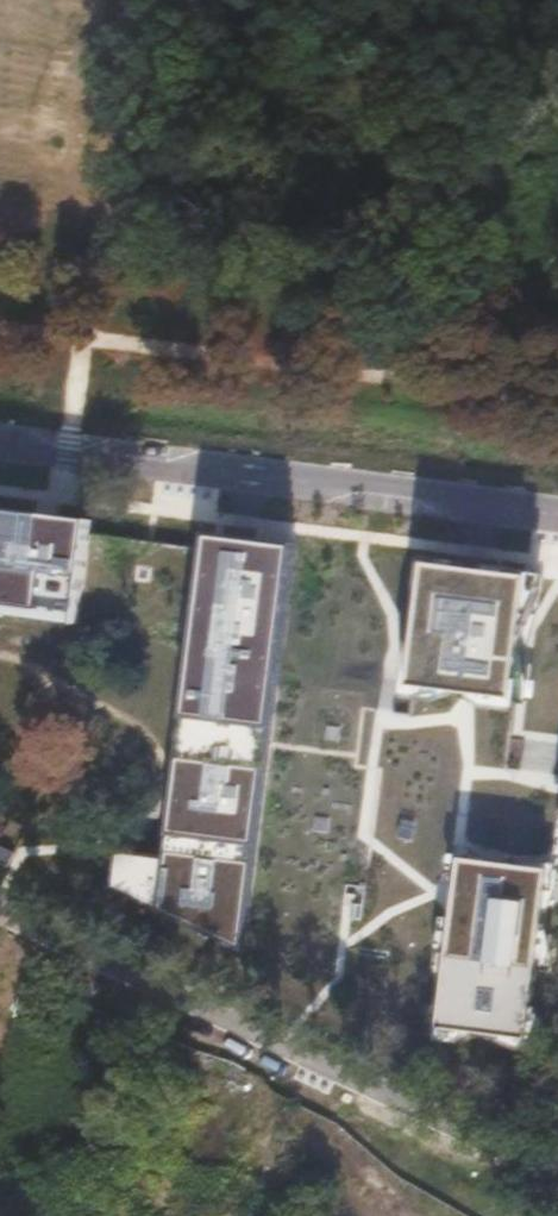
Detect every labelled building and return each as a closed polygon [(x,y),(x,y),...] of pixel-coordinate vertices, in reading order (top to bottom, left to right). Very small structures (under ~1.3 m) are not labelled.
[(79,615),(91,520),(0,508),(0,605),(79,615)] [(227,932),(244,936),(257,834),(248,832),(251,811),(260,812),(277,686),(267,685),(271,660),(280,662),(291,576),(282,574),(286,545),(209,535),(202,590),(212,591),(210,606),(200,605),(195,650),(204,651),(201,675),(191,674),(188,700),(197,702),(194,724),(185,723),(184,734),(193,735),(190,759),(180,758),(175,804),(184,805),(181,829),(171,828),(167,858),(118,852),(114,887),(153,906),(155,902),(191,907),(184,920),(223,939),(227,932)] [(282,574),(291,576),(295,546),(286,545),(282,574)] [(412,686),(516,699),(532,577),(428,563),(412,686)] [(210,606),(212,591),(202,590),(200,605),(210,606)] [(78,624),(79,615),(0,605),(0,614),(78,624)] [(195,650),(191,674),(201,675),(204,651),(195,650)] [(267,685),(277,686),(280,662),(271,660),(267,685)] [(185,723),(194,724),(197,702),(188,700),(185,723)] [(180,758),(190,759),(193,735),(184,734),(180,758)] [(175,804),(171,828),(181,829),(184,805),(175,804)] [(248,832),(257,834),(260,812),(251,811),(248,832)] [(528,1039),(550,869),(461,858),(439,1027),(528,1039)] [(153,906),(184,920),(191,907),(155,902),(153,906)] [(223,939),(242,948),(244,936),(227,932),(223,939)]
